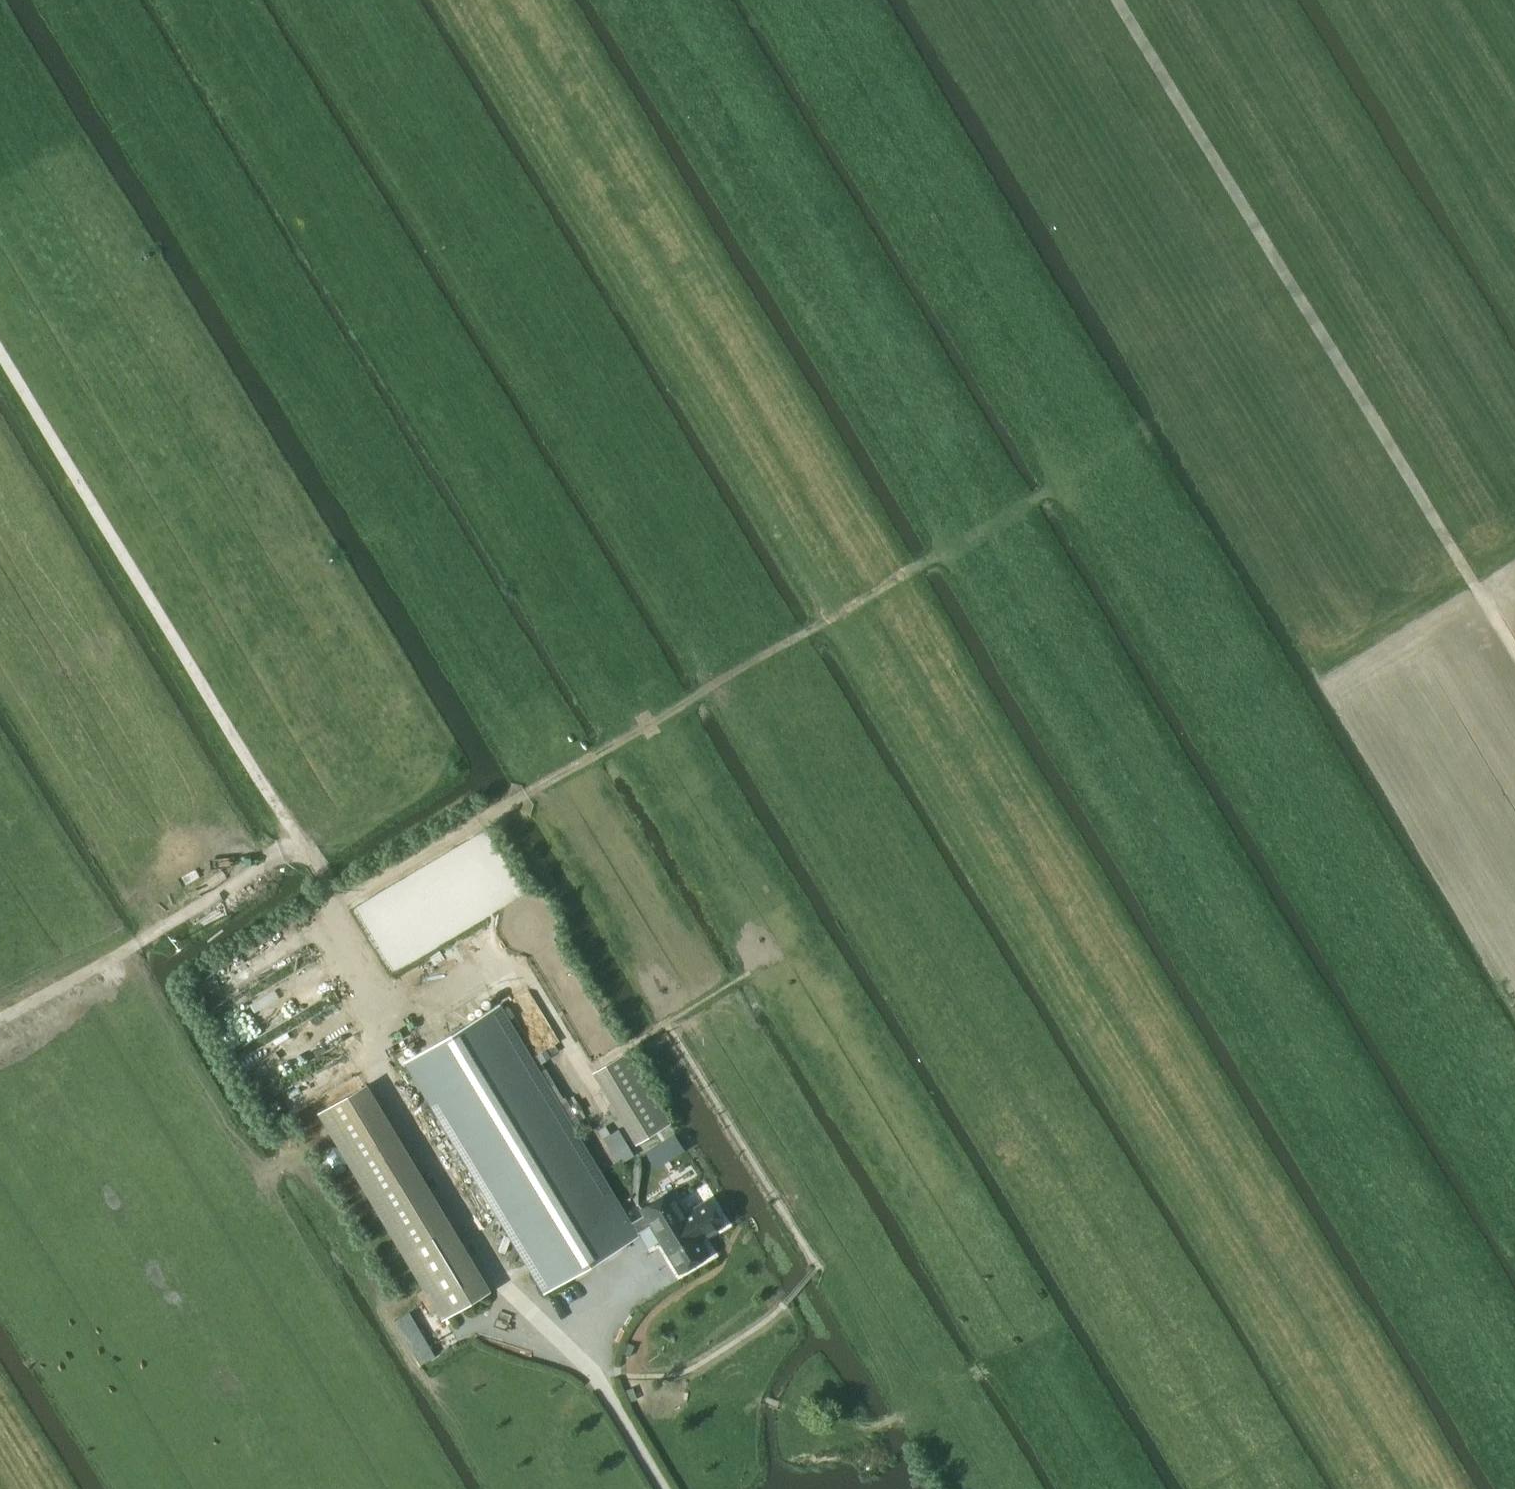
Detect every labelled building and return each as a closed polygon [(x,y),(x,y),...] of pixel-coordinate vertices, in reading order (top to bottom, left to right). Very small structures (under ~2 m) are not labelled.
[(497,1007),(408,1060),(546,1289),(638,1234),(637,1233),(631,1223),(592,1159),(589,1160),(497,1007)] [(625,1053),(596,1071),(638,1141),(657,1129),(667,1123),(670,1121),(628,1051),(625,1053)] [(364,1087),(322,1112),(445,1316),(487,1291),(364,1087)] [(635,1155),(619,1129),(612,1134),(604,1139),(620,1164),(635,1155)] [(645,1214),(631,1223),(637,1233),(651,1225),(680,1272),(709,1254),(698,1236),(704,1232),(706,1235),(724,1224),(709,1200),(684,1215),(670,1191),(641,1209),(645,1214)]
